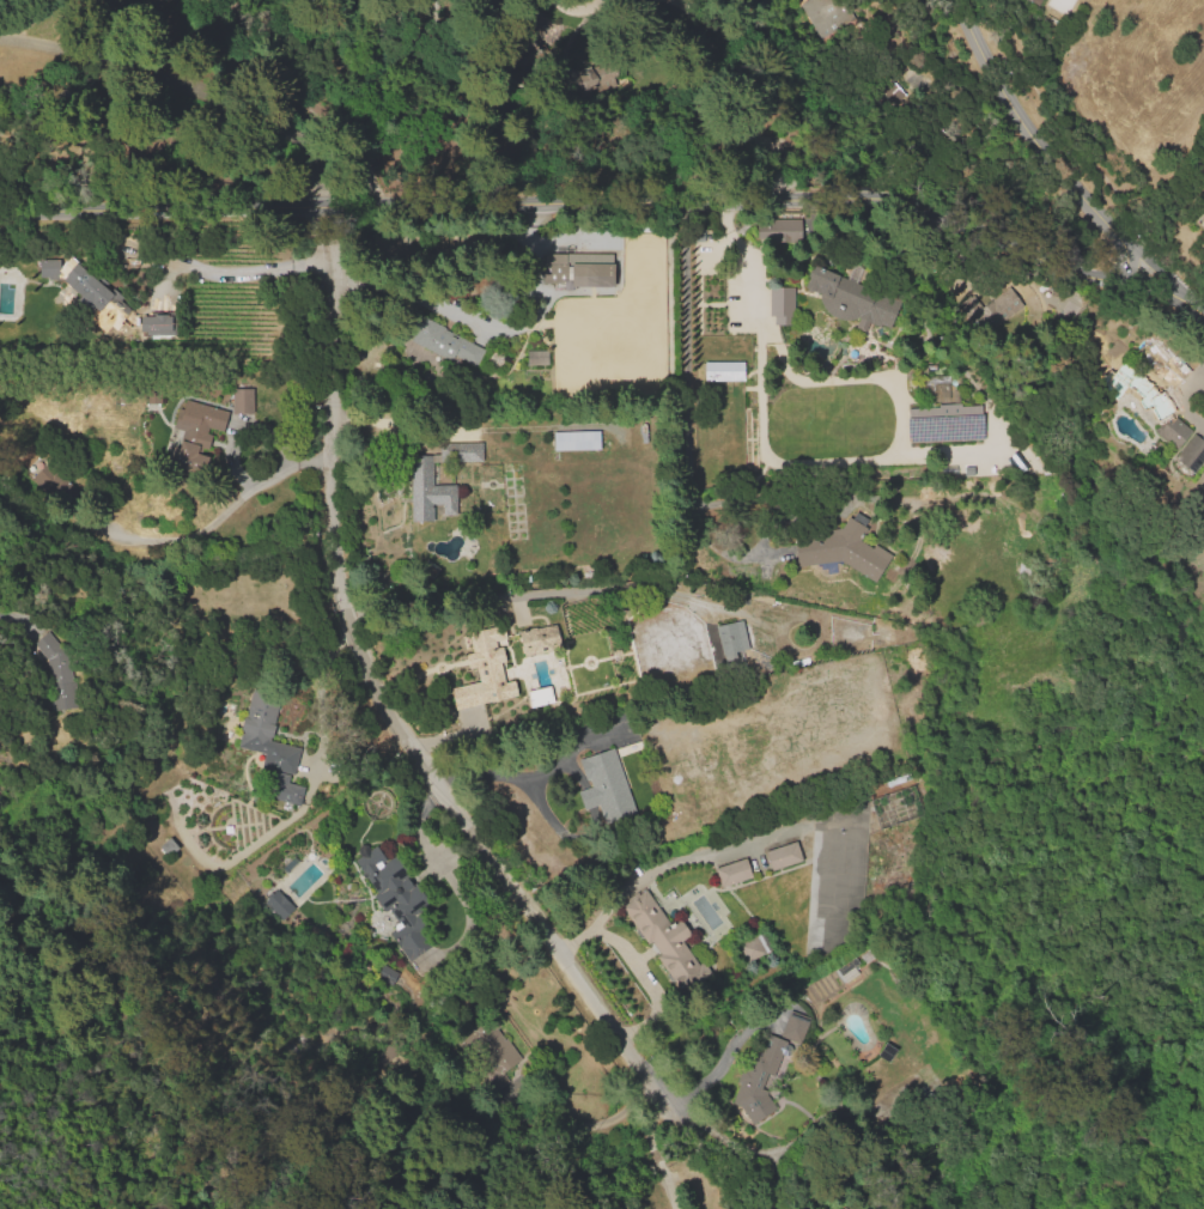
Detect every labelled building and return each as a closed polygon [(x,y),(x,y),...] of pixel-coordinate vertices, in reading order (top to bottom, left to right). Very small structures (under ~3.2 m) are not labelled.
[(848,19),(837,0),(808,0),(799,5),(818,37),(848,19)] [(1048,10),(1072,10),(1072,0),(1048,0),(1048,10)] [(564,96),(616,84),(611,60),(559,72),(564,96)] [(765,218),(764,242),(799,242),(800,219),(765,218)] [(545,255),(614,254),(614,286),(546,286),(545,255)] [(39,261),(60,260),(60,279),(41,280),(39,261)] [(60,282),(77,263),(110,292),(113,288),(126,299),(122,303),(140,318),(124,338),(60,282)] [(801,293),(815,265),(845,279),(853,263),(864,268),(856,284),(865,288),(862,296),(893,311),(882,333),(866,326),(863,332),(847,324),(846,328),(816,312),(821,303),(801,293)] [(981,306),(971,293),(954,305),(978,337),(1022,305),(1008,286),(981,306)] [(771,288),(790,288),(791,326),(771,327),(771,288)] [(139,333),(171,333),(171,313),(139,313),(139,333)] [(412,341),(425,318),(444,329),(431,352),(412,341)] [(527,351),(549,351),(551,366),(527,366),(527,351)] [(743,361),(703,361),(704,380),(743,380),(743,361)] [(1123,405),(1107,390),(1127,366),(1148,383),(1150,379),(1167,395),(1173,417),(1191,432),(1174,452),(1153,435),(1160,425),(1153,409),(1143,407),(1130,396),(1123,405)] [(231,413),(252,412),(252,387),(230,388),(231,413)] [(186,436),(195,402),(230,413),(219,446),(186,436)] [(907,418),(985,415),(985,442),(908,444),(907,418)] [(555,432),(601,432),(602,455),(571,456),(571,451),(555,451),(555,432)] [(1194,436),(1203,444),(1203,456),(1186,479),(1169,466),(1194,436)] [(181,442),(200,445),(195,470),(175,467),(181,442)] [(31,476),(53,501),(70,486),(47,461),(31,476)] [(411,463),(433,462),(433,486),(456,486),(457,516),(444,516),(443,506),(433,506),(433,522),(412,522),(411,463)] [(796,536),(835,531),(840,523),(845,527),(850,518),(853,520),(857,514),(868,521),(864,525),(866,528),(862,536),(892,555),(875,581),(844,561),(799,566),(796,536)] [(716,626),(743,620),(754,667),(725,673),(716,626)] [(469,633),(504,625),(509,643),(501,644),(512,688),(485,694),(469,633)] [(521,631),(555,625),(560,650),(524,656),(521,631)] [(32,646),(45,632),(67,651),(77,705),(55,710),(44,658),(32,646)] [(274,743),(300,748),(294,777),(268,772),(274,743)] [(578,760),(614,748),(631,798),(586,813),(579,791),(592,788),(589,779),(585,780),(578,760)] [(288,773),(268,770),(264,798),(300,803),(302,785),(287,783),(288,773)] [(819,815),(817,807),(843,804),(844,813),(819,815)] [(825,822),(850,819),(851,827),(826,831),(825,822)] [(765,852),(795,843),(799,862),(770,871),(765,852)] [(357,869),(381,852),(389,864),(395,859),(430,910),(401,930),(388,911),(384,913),(372,898),(376,895),(357,869)] [(716,870),(744,859),(752,879),(722,889),(716,870)] [(263,901),(280,920),(293,907),(276,889),(263,901)] [(622,910),(645,893),(667,924),(677,917),(691,937),(682,943),(698,966),(703,962),(712,976),(685,996),(622,910)] [(738,946),(759,934),(770,953),(749,965),(738,946)] [(834,971),(855,958),(862,967),(857,971),(861,976),(845,986),(834,971)] [(780,1039),(790,1006),(807,1011),(796,1044),(780,1039)] [(467,1034),(491,1015),(499,1027),(497,1028),(521,1059),(498,1076),(467,1034)] [(732,1104),(741,1083),(736,1081),(758,1034),(784,1046),(759,1092),(772,1112),(754,1126),(743,1108),(732,1104)]
